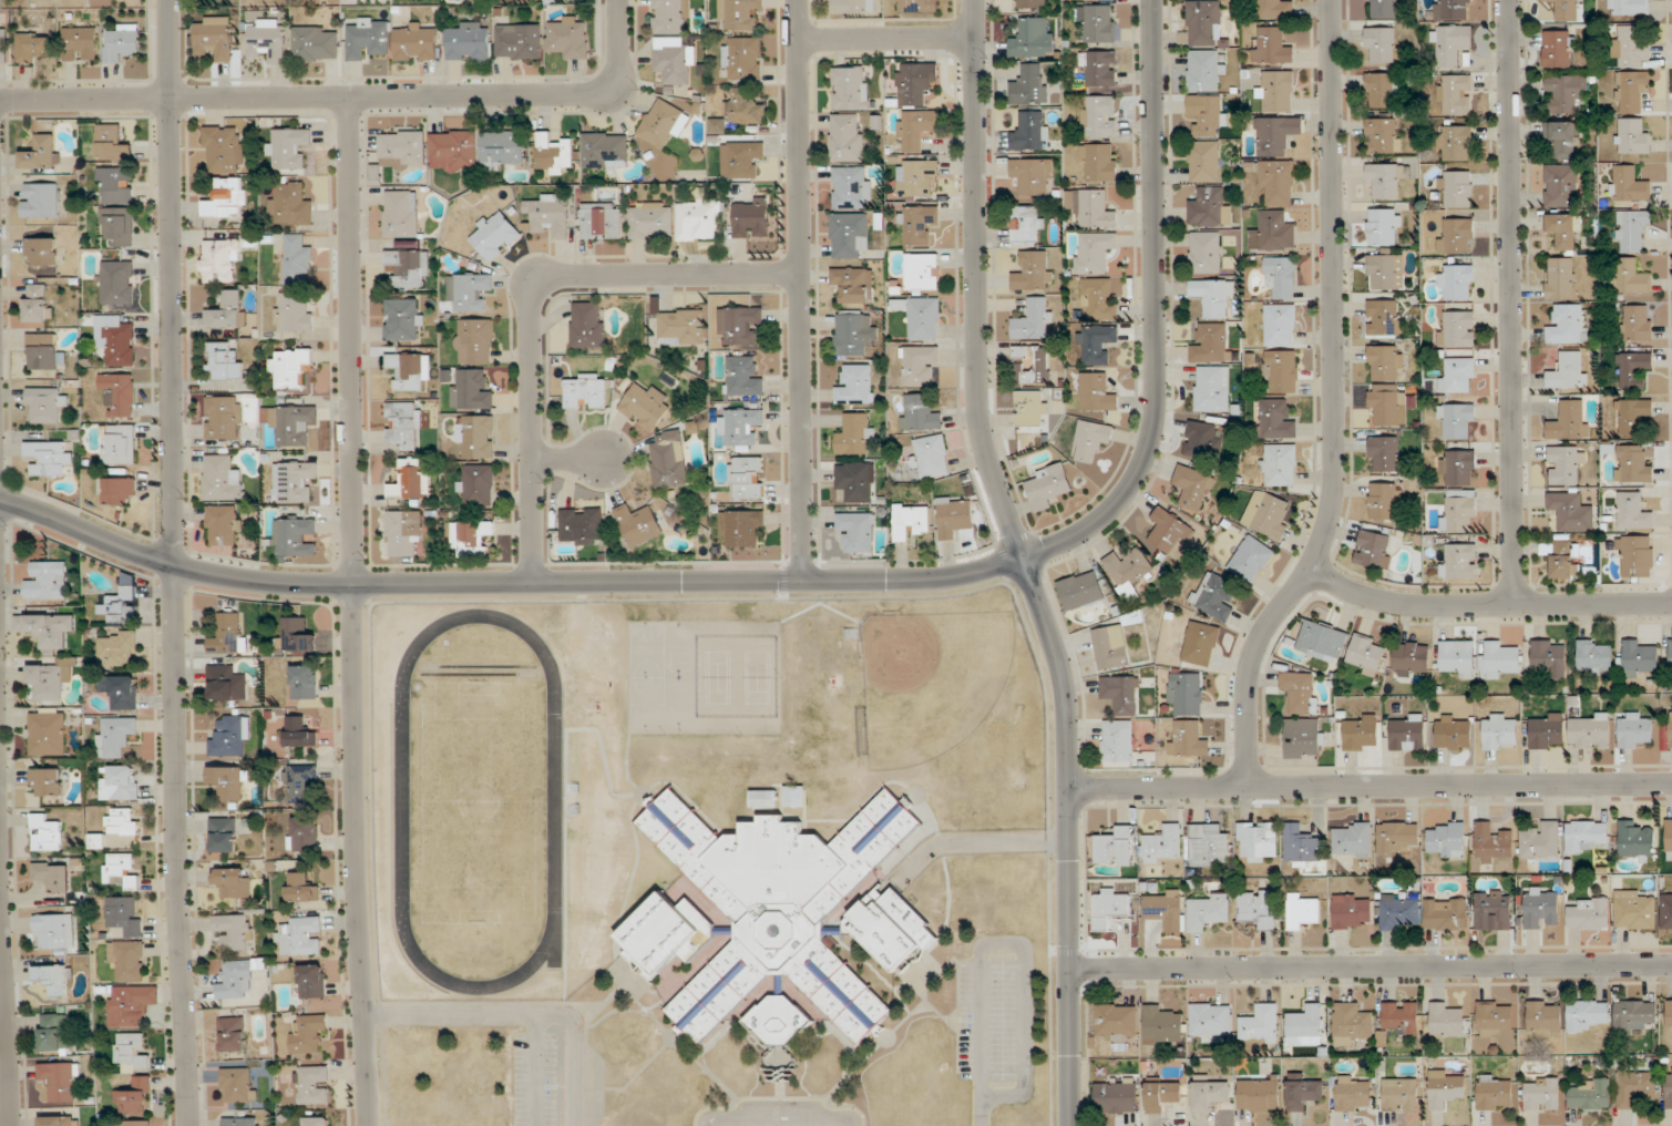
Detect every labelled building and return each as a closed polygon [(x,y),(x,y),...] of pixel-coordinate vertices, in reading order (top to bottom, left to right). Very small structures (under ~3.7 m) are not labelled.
[(689,34),(689,0),(653,0),(653,34),(689,34)] [(764,14),(764,0),(720,0),(719,31),(754,31),(754,14),(764,14)] [(870,13),(870,0),(832,0),(832,13),(870,13)] [(937,0),(895,0),(895,13),(937,13),(937,0)] [(1188,46),(1221,45),(1221,0),(1187,1),(1188,46)] [(1292,18),(1292,0),(1258,0),(1258,18),(1292,18)] [(1367,16),(1402,16),(1402,0),(1367,0),(1367,16)] [(1437,19),(1472,19),(1472,0),(1437,0),(1437,19)] [(1555,20),(1580,20),(1580,0),(1555,0),(1555,20)] [(1650,0),(1609,0),(1609,15),(1650,15),(1650,0)] [(1115,43),(1115,5),(1081,5),(1081,43),(1115,43)] [(589,58),(589,26),(578,26),(578,16),(555,16),(556,23),(546,23),(546,59),(589,58)] [(234,62),(233,17),(195,17),(195,51),(216,51),(216,62),(234,62)] [(347,59),(389,59),(389,17),(358,17),(358,28),(347,28),(347,59)] [(1054,57),(1054,17),(1020,17),(1020,37),(1009,37),(1009,57),(1054,57)] [(248,20),(249,53),(271,53),(271,63),(286,63),(286,19),(248,20)] [(490,60),(490,23),(446,23),(446,60),(490,60)] [(140,24),(116,24),(116,33),(104,33),(104,63),(129,63),(129,52),(140,52),(140,24)] [(437,60),(437,24),(394,24),(394,60),(437,60)] [(541,24),(495,24),(495,59),(541,59),(541,24)] [(1434,68),(1460,68),(1460,47),(1472,47),(1472,26),(1434,26),(1434,68)] [(1650,67),(1650,45),(1640,45),(1640,26),(1614,26),(1614,67),(1650,67)] [(294,60),(339,60),(339,27),(294,27),(294,60)] [(1289,63),(1289,27),(1259,27),(1259,38),(1253,38),(1253,63),(1289,63)] [(97,60),(97,28),(63,28),(63,60),(97,60)] [(1396,28),(1366,28),(1366,62),(1396,62),(1396,28)] [(1543,68),(1574,68),(1574,30),(1543,30),(1543,68)] [(49,53),(49,33),(17,33),(17,63),(38,63),(38,53),(49,53)] [(653,73),(664,73),(664,85),(688,85),(688,74),(696,74),(695,48),(685,48),(685,37),(653,37),(653,73)] [(724,37),(724,79),(761,79),(761,37),(724,37)] [(1188,50),(1188,91),(1218,91),(1218,79),(1223,79),(1223,50),(1188,50)] [(1116,51),(1082,51),(1082,86),(1116,86),(1116,51)] [(929,106),(929,95),(938,95),(938,63),(896,63),(896,106),(929,106)] [(1047,105),(1047,63),(1022,64),(1022,78),(1012,78),(1012,105),(1047,105)] [(832,110),(870,110),(870,67),(832,67),(832,110)] [(1265,82),(1257,82),(1257,103),(1265,103),(1265,113),(1295,113),(1295,70),(1265,70),(1265,82)] [(1650,71),(1616,71),(1616,114),(1639,114),(1640,92),(1650,92),(1650,71)] [(1399,73),(1366,73),(1366,107),(1399,107),(1399,73)] [(1472,75),(1438,75),(1438,105),(1448,105),(1448,115),(1472,115),(1472,75)] [(1575,114),(1575,97),(1586,97),(1586,75),(1546,75),(1546,114),(1575,114)] [(710,134),(726,134),(726,123),(766,123),(765,100),(752,100),(752,88),(731,88),(731,99),(725,99),(725,119),(710,119),(710,134)] [(1224,127),(1225,96),(1187,94),(1187,117),(1197,117),(1196,137),(1220,138),(1220,127),(1224,127)] [(1116,96),(1083,96),(1083,136),(1116,136),(1116,96)] [(691,114),(656,97),(637,136),(664,149),(670,137),(678,141),(691,114)] [(938,110),(898,110),(898,151),(926,151),(926,132),(938,132),(938,110)] [(1047,111),(1020,111),(1020,126),(1011,126),(1011,150),(1047,150),(1047,111)] [(862,114),(830,114),(830,161),(862,161),(862,114)] [(1255,156),(1290,156),(1290,133),(1301,133),(1301,117),(1255,117),(1255,156)] [(1400,153),(1400,119),(1367,119),(1367,153),(1400,153)] [(1650,153),(1650,129),(1646,129),(1646,119),(1617,119),(1617,153),(1650,153)] [(1556,158),(1578,158),(1578,122),(1545,122),(1545,144),(1556,144),(1556,158)] [(98,159),(132,159),(132,146),(121,146),(121,125),(98,125),(98,159)] [(243,173),(243,126),(204,126),(204,173),(243,173)] [(1473,160),(1473,126),(1438,126),(1438,160),(1473,160)] [(302,169),(302,142),(312,142),(312,129),(269,129),(269,169),(302,169)] [(426,131),(380,131),(380,166),(426,166),(426,131)] [(430,171),(477,171),(477,131),(430,131),(430,171)] [(525,131),(481,131),(481,171),(503,171),(503,161),(525,161),(525,131)] [(573,141),(549,141),(549,131),(537,131),(537,174),(573,174),(573,141)] [(629,133),(583,133),(583,168),(629,168),(629,133)] [(22,168),(58,168),(58,134),(34,134),(34,146),(22,146),(22,168)] [(1188,182),(1220,182),(1220,141),(1188,141),(1188,182)] [(755,155),(765,155),(765,142),(723,142),(723,178),(755,178),(755,155)] [(1117,181),(1117,143),(1081,143),(1081,181),(1117,181)] [(1053,158),(1011,158),(1011,182),(1021,182),(1021,196),(1053,196),(1053,158)] [(898,160),(898,197),(930,197),(930,181),(939,181),(939,160),(898,160)] [(1295,206),(1295,161),(1245,161),(1245,170),(1258,170),(1258,185),(1267,185),(1267,206),(1295,206)] [(1402,198),(1402,164),(1367,164),(1367,189),(1373,189),(1373,198),(1402,198)] [(1545,208),(1577,208),(1577,165),(1545,165),(1545,208)] [(1637,165),(1612,165),(1612,200),(1649,200),(1649,177),(1637,177),(1637,165)] [(832,210),(870,210),(870,166),(832,166),(832,210)] [(133,167),(99,167),(98,203),(133,203),(133,167)] [(1473,207),(1473,171),(1440,171),(1440,207),(1473,207)] [(213,178),(213,200),(202,200),(202,219),(245,219),(245,178),(213,178)] [(304,181),(279,181),(279,192),(270,192),(270,225),(314,225),(314,201),(304,201),(304,181)] [(23,184),(23,217),(58,217),(58,184),(23,184)] [(1189,225),(1231,226),(1232,200),(1222,200),(1222,186),(1200,186),(1199,198),(1189,198),(1189,225)] [(418,190),(384,190),(384,237),(418,237),(418,190)] [(1117,227),(1116,212),(1106,212),(1106,190),(1074,190),(1075,228),(1117,227)] [(570,195),(524,195),(524,214),(533,214),(533,229),(550,229),(550,239),(570,239),(570,195)] [(722,199),(706,199),(677,199),(677,240),(721,241),(722,199)] [(734,238),(768,238),(768,200),(734,200),(734,238)] [(673,238),(673,202),(628,202),(628,238),(673,238)] [(581,203),(581,239),(624,239),(624,203),(581,203)] [(939,206),(899,206),(899,228),(904,228),(904,248),(930,248),(930,228),(939,228),(939,206)] [(1012,240),(1044,240),(1044,206),(1012,206),(1012,240)] [(467,234),(489,262),(523,236),(501,207),(467,234)] [(134,208),(101,208),(101,234),(111,234),(111,247),(134,247),(134,208)] [(1400,209),(1368,209),(1368,245),(1400,245),(1400,209)] [(1295,249),(1295,223),(1284,223),(1284,210),(1260,210),(1260,229),(1250,229),(1250,249),(1295,249)] [(1641,253),(1641,231),(1651,231),(1651,210),(1617,210),(1617,253),(1641,253)] [(830,258),(859,258),(859,248),(868,248),(868,213),(830,213),(830,258)] [(1547,214),(1547,238),(1559,238),(1559,251),(1577,251),(1577,214),(1547,214)] [(1473,254),(1474,219),(1440,219),(1440,254),(1473,254)] [(1075,274),(1106,274),(1107,251),(1117,251),(1117,233),(1076,232),(1075,274)] [(1191,232),(1191,274),(1222,274),(1222,232),(1191,232)] [(312,246),(304,246),(304,234),(284,234),(284,284),(312,284),(312,246)] [(26,265),(57,265),(57,238),(26,238),(26,265)] [(201,239),(201,283),(240,283),(240,239),(201,239)] [(386,265),(396,265),(396,288),(420,288),(420,277),(430,277),(430,250),(386,250),(386,265)] [(1012,289),(1052,289),(1052,251),(1022,251),(1022,273),(1012,273),(1012,289)] [(939,254),(905,254),(905,290),(939,290),(939,254)] [(1368,289),(1403,289),(1403,254),(1368,254),(1368,289)] [(1295,257),(1265,257),(1265,288),(1275,288),(1275,300),(1295,300),(1295,257)] [(1574,299),(1574,257),(1546,257),(1546,299),(1574,299)] [(1651,293),(1651,269),(1638,269),(1638,257),(1612,257),(1612,293),(1651,293)] [(101,305),(135,305),(135,261),(101,261),(101,305)] [(1474,265),(1440,265),(1440,300),(1474,300),(1474,265)] [(842,303),(873,303),(873,268),(832,268),(832,291),(842,291),(842,303)] [(1082,278),(1082,310),(1091,310),(1091,320),(1115,320),(1116,279),(1082,278)] [(1189,294),(1201,294),(1200,318),(1230,318),(1230,280),(1190,280),(1189,294)] [(50,284),(25,284),(25,321),(50,321),(50,284)] [(205,327),(245,327),(245,290),(223,290),(223,309),(205,309),(205,327)] [(313,332),(313,294),(276,294),(276,332),(313,332)] [(909,297),(909,341),(940,341),(940,297),(909,297)] [(1012,339),(1052,338),(1051,297),(1025,297),(1025,318),(1011,318),(1012,339)] [(385,299),(385,341),(422,341),(422,299),(385,299)] [(1368,335),(1403,335),(1403,300),(1368,300),(1368,335)] [(604,349),(604,303),(571,303),(571,349),(604,349)] [(1296,304),(1265,304),(1265,346),(1296,346),(1296,304)] [(1546,343),(1587,343),(1587,304),(1556,304),(1556,325),(1546,325),(1546,343)] [(1622,341),(1651,341),(1651,305),(1622,305),(1622,341)] [(718,307),(718,340),(730,340),(730,350),(758,350),(758,325),(764,325),(764,307),(718,307)] [(706,309),(659,309),(659,345),(706,345),(706,309)] [(866,355),(866,311),(836,311),(836,355),(866,355)] [(1475,311),(1439,311),(1439,346),(1475,346),(1475,311)] [(135,366),(135,324),(124,324),(124,315),(96,315),(96,349),(107,349),(108,367),(135,366)] [(494,365),(494,319),(456,319),(456,365),(494,365)] [(1191,362),(1229,362),(1229,323),(1198,323),(1198,342),(1191,342),(1191,362)] [(1079,326),(1079,364),(1107,365),(1108,344),(1117,344),(1118,326),(1079,326)] [(28,369),(65,369),(65,347),(55,347),(55,333),(28,333),(28,369)] [(243,380),(243,353),(231,353),(231,342),(209,342),(209,380),(243,380)] [(1368,380),(1403,380),(1403,345),(1368,345),(1368,380)] [(938,385),(938,346),(902,346),(902,385),(938,385)] [(1016,385),(1049,384),(1048,347),(1014,347),(1014,360),(1016,360),(1016,385)] [(271,375),(280,375),(280,390),(303,390),(303,369),(313,369),(313,348),(279,349),(279,359),(271,359),(271,375)] [(1298,350),(1265,350),(1265,394),(1298,394),(1298,350)] [(1586,351),(1558,352),(1558,372),(1547,372),(1547,388),(1586,387),(1586,351)] [(397,366),(397,391),(420,391),(420,380),(431,380),(431,354),(387,353),(387,366),(397,366)] [(1618,389),(1643,389),(1643,368),(1652,368),(1652,353),(1618,353),(1618,389)] [(726,356),(726,396),(765,396),(765,376),(754,376),(754,356),(726,356)] [(1475,358),(1440,358),(1440,392),(1475,392),(1475,358)] [(875,404),(875,364),(846,364),(846,386),(835,386),(835,404),(875,404)] [(1229,412),(1229,366),(1195,366),(1195,412),(1229,412)] [(452,409),(494,409),(494,390),(484,390),(484,370),(452,370),(452,409)] [(1080,410),(1118,410),(1118,395),(1107,395),(1107,372),(1080,372),(1080,410)] [(111,417),(134,417),(134,374),(100,374),(100,397),(111,397),(111,417)] [(565,409),(607,409),(607,374),(574,374),(574,378),(565,378),(565,409)] [(671,411),(662,404),(668,396),(651,383),(645,390),(636,383),(618,408),(653,434),(671,411)] [(1370,385),(1370,426),(1403,426),(1404,385),(1370,385)] [(60,423),(60,388),(28,388),(28,423),(60,423)] [(1046,391),(1016,391),(1016,427),(1046,427),(1046,391)] [(902,430),(941,429),(940,406),(930,406),(929,394),(901,395),(902,430)] [(242,439),(242,395),(206,396),(206,439),(242,439)] [(1259,399),(1259,438),(1296,438),(1296,416),(1287,416),(1287,399),(1259,399)] [(1547,438),(1588,438),(1588,400),(1559,400),(1559,422),(1547,422),(1547,438)] [(1652,419),(1652,400),(1619,400),(1619,433),(1641,433),(1641,419),(1652,419)] [(419,451),(419,402),(387,402),(387,443),(398,443),(398,451),(419,451)] [(1470,438),(1470,428),(1475,428),(1475,404),(1439,404),(1439,438),(1470,438)] [(263,426),(275,426),(275,447),(309,447),(309,427),(319,427),(319,406),(263,406),(263,426)] [(765,408),(719,408),(719,445),(754,445),(754,424),(765,424),(765,408)] [(845,433),(836,433),(836,455),(866,455),(866,442),(875,443),(875,413),(846,413),(845,433)] [(495,416),(458,416),(458,458),(495,458),(495,416)] [(1073,460),(1095,463),(1098,445),(1110,446),(1113,425),(1079,420),(1073,460)] [(1216,435),(1217,425),(1189,421),(1184,456),(1219,460),(1222,436),(1216,435)] [(103,465),(136,465),(136,425),(103,425),(103,465)] [(659,432),(660,443),(649,444),(655,489),(690,484),(683,429),(659,432)] [(951,475),(944,434),(910,440),(917,481),(951,475)] [(1399,437),(1370,437),(1370,471),(1399,471),(1399,437)] [(64,442),(25,441),(25,454),(35,454),(35,475),(63,475),(63,464),(73,464),(73,452),(64,452),(64,442)] [(1296,444),(1261,444),(1261,485),(1296,485),(1296,444)] [(1616,445),(1616,481),(1654,481),(1654,445),(1616,445)] [(1550,484),(1583,484),(1583,446),(1550,446),(1550,484)] [(1475,485),(1475,451),(1442,451),(1442,485),(1475,485)] [(203,500),(243,500),(243,467),(232,467),(232,454),(203,454),(203,500)] [(765,457),(730,457),(730,499),(765,499),(765,457)] [(388,498),(429,498),(429,468),(419,468),(419,459),(399,459),(399,484),(388,484),(388,498)] [(318,462),(273,462),(273,503),(309,503),(309,481),(318,481),(318,462)] [(875,503),(875,462),(836,462),(836,490),(847,490),(847,503),(875,503)] [(1035,513),(1057,506),(1053,496),(1072,490),(1064,464),(1024,476),(1035,513)] [(494,465),(459,465),(459,505),(494,505),(494,465)] [(1179,509),(1206,510),(1207,470),(1180,469),(1179,509)] [(104,505),(136,505),(136,478),(104,478),(104,505)] [(1368,519),(1400,519),(1400,483),(1368,483),(1368,519)] [(1281,539),(1293,501),(1254,490),(1243,528),(1281,539)] [(1475,490),(1444,490),(1444,531),(1475,531),(1475,490)] [(1559,531),(1594,531),(1594,504),(1582,504),(1582,492),(1547,492),(1547,511),(1559,511),(1559,531)] [(1642,492),(1618,492),(1618,529),(1654,529),(1654,513),(1642,513),(1642,492)] [(973,528),(972,496),(937,498),(939,541),(952,541),(951,529),(973,528)] [(653,503),(636,512),(631,502),(613,510),(632,549),(667,533),(653,503)] [(893,504),(893,543),(906,543),(906,531),(930,531),(930,504),(893,504)] [(207,505),(207,545),(241,545),(241,505),(207,505)] [(1194,527),(1159,506),(1150,521),(1158,526),(1148,542),(1168,553),(1174,543),(1182,548),(1194,527)] [(604,544),(604,508),(561,509),(561,545),(604,544)] [(387,555),(421,555),(421,511),(387,511),(387,555)] [(759,535),(765,535),(765,511),(721,511),(721,546),(759,546),(759,535)] [(876,513),(837,513),(836,536),(847,536),(847,552),(876,553),(876,513)] [(317,517),(275,517),(275,557),(317,557),(317,517)] [(494,521),(451,521),(451,556),(484,556),(484,536),(494,536),(494,521)] [(1355,564),(1388,569),(1394,536),(1360,530),(1355,564)] [(1228,566),(1254,584),(1276,552),(1250,534),(1228,566)] [(1654,577),(1654,536),(1618,536),(1618,577),(1654,577)] [(1551,555),(1551,579),(1580,578),(1580,541),(1541,542),(1541,555),(1551,555)] [(1476,578),(1476,544),(1443,544),(1443,578),(1476,578)] [(1153,568),(1139,547),(1123,559),(1118,550),(1100,562),(1128,603),(1140,595),(1132,582),(1153,568)] [(66,598),(66,561),(33,561),(33,575),(25,575),(25,598),(66,598)] [(1056,583),(1067,612),(1105,599),(1094,569),(1056,583)] [(1230,594),(1235,584),(1207,570),(1190,604),(1226,622),(1239,598),(1230,594)] [(136,622),(136,586),(120,586),(120,600),(98,600),(98,613),(108,613),(108,622),(136,622)] [(244,653),(244,612),(219,613),(219,635),(209,635),(209,653),(244,653)] [(15,637),(39,637),(39,649),(63,649),(63,637),(74,637),(74,615),(15,615),(15,637)] [(316,651),(316,630),(306,630),(306,617),(281,617),(281,651),(316,651)] [(1295,650),(1339,664),(1349,632),(1305,619),(1295,650)] [(1182,662),(1212,667),(1219,627),(1190,621),(1182,662)] [(1129,665),(1123,624),(1092,630),(1099,670),(1129,665)] [(129,667),(129,658),(137,658),(137,631),(108,631),(108,637),(99,637),(99,667),(129,667)] [(1346,665),(1378,674),(1387,642),(1355,634),(1346,665)] [(1578,639),(1578,675),(1612,675),(1612,639),(1578,639)] [(1657,677),(1657,639),(1623,639),(1623,677),(1657,677)] [(1566,640),(1532,640),(1532,666),(1544,666),(1544,677),(1566,677),(1566,640)] [(1416,678),(1417,669),(1427,670),(1429,644),(1395,641),(1392,675),(1416,678)] [(1475,677),(1475,641),(1441,641),(1441,677),(1475,677)] [(1520,678),(1520,647),(1510,647),(1510,641),(1486,641),(1486,678),(1520,678)] [(29,666),(29,700),(62,700),(63,681),(75,681),(75,658),(55,658),(55,666),(29,666)] [(209,665),(209,701),(246,701),(246,676),(235,676),(235,665),(209,665)] [(292,699),(317,699),(317,666),(292,666),(292,699)] [(1202,673),(1169,673),(1169,706),(1175,706),(1175,716),(1202,716),(1202,673)] [(1289,714),(1315,714),(1315,673),(1281,673),(1281,692),(1290,692),(1289,714)] [(137,676),(100,676),(100,697),(111,697),(111,710),(137,710),(137,676)] [(841,688),(841,676),(828,676),(828,688),(841,688)] [(1114,715),(1139,715),(1138,677),(1100,677),(1101,703),(1114,703),(1114,715)] [(66,708),(30,708),(29,755),(65,755),(66,708)] [(1618,748),(1652,748),(1652,712),(1618,712),(1618,748)] [(1563,713),(1530,713),(1530,749),(1563,749),(1563,713)] [(1610,748),(1610,713),(1576,713),(1576,748),(1610,748)] [(1424,750),(1424,714),(1390,714),(1390,750),(1424,750)] [(250,715),(219,715),(219,736),(209,736),(209,756),(241,756),(241,745),(250,745),(250,715)] [(1343,750),(1378,750),(1378,715),(1343,715),(1343,750)] [(1436,749),(1472,749),(1472,715),(1436,715),(1436,749)] [(1483,750),(1517,750),(1517,715),(1483,715),(1483,750)] [(286,746),(317,746),(317,726),(306,726),(306,716),(286,716),(286,746)] [(127,739),(137,739),(137,717),(98,717),(98,759),(127,759),(127,739)] [(1285,758),(1321,758),(1321,718),(1285,718),(1285,758)] [(1102,761),(1133,761),(1133,720),(1102,720),(1102,761)] [(1210,756),(1210,736),(1200,736),(1200,720),(1171,720),(1171,756),(1210,756)] [(100,800),(138,800),(138,765),(112,765),(112,777),(100,777),(100,800)] [(285,803),(308,803),(308,779),(318,779),(318,766),(285,766),(285,803)] [(246,801),(247,767),(209,767),(209,789),(219,789),(219,801),(246,801)] [(61,769),(30,769),(30,796),(61,796),(61,769)] [(805,786),(786,786),(786,806),(805,806),(805,786)] [(831,845),(820,834),(803,835),(803,822),(785,823),(784,814),(764,815),(758,822),(743,822),(743,834),(729,835),(725,839),(673,787),(661,799),(650,800),(651,810),(638,822),(736,921),(737,940),(667,1010),(679,1022),(679,1031),(688,1031),(702,1044),(771,975),(788,975),(859,1046),(894,1011),(824,941),(823,922),(924,822),(889,787),(831,845)] [(779,791),(752,791),(752,807),(779,807),(779,791)] [(106,835),(138,835),(138,808),(106,808),(106,835)] [(62,851),(62,823),(52,823),(52,814),(33,813),(32,850),(62,851)] [(318,817),(289,818),(289,851),(319,851),(318,817)] [(211,852),(236,852),(236,818),(211,818),(211,852)] [(1642,820),(1620,820),(1620,860),(1654,860),(1654,830),(1642,830),(1642,820)] [(1513,862),(1513,831),(1490,831),(1490,821),(1476,821),(1476,862),(1513,862)] [(1559,821),(1543,821),(1543,831),(1521,831),(1521,858),(1559,858),(1559,821)] [(1608,821),(1567,821),(1567,853),(1589,853),(1589,842),(1608,842),(1608,821)] [(1266,863),(1266,855),(1277,855),(1277,822),(1238,822),(1238,854),(1248,854),(1248,863),(1266,863)] [(1322,833),(1298,833),(1298,822),(1284,822),(1284,866),(1322,866),(1322,833)] [(1371,822),(1334,822),(1334,857),(1371,857),(1371,822)] [(1378,850),(1419,850),(1419,822),(1378,822),(1378,850)] [(1465,822),(1438,822),(1438,833),(1427,833),(1427,857),(1465,857),(1465,822)] [(1181,823),(1159,824),(1159,834),(1142,834),(1143,862),(1181,862),(1181,823)] [(1191,866),(1228,866),(1228,824),(1191,824),(1191,866)] [(1095,865),(1133,865),(1133,826),(1110,826),(1110,836),(1095,836),(1095,865)] [(104,854),(105,890),(139,889),(139,875),(130,875),(130,867),(138,867),(138,854),(104,854)] [(33,882),(45,882),(45,892),(68,892),(68,863),(33,863),(33,882)] [(249,898),(249,868),(214,868),(214,888),(224,888),(224,898),(249,898)] [(309,873),(288,873),(288,901),(320,901),(320,882),(309,882),(309,873)] [(942,937),(894,887),(874,907),(867,900),(844,922),(897,976),(924,949),(927,952),(942,937)] [(1559,929),(1559,887),(1525,887),(1525,929),(1559,929)] [(1093,889),(1093,932),(1109,931),(1109,920),(1130,920),(1130,889),(1093,889)] [(619,936),(631,947),(625,953),(653,981),(681,954),(692,964),(725,931),(691,896),(680,906),(664,890),(619,936)] [(1183,890),(1154,890),(1154,898),(1143,898),(1143,921),(1165,921),(1165,934),(1183,934),(1183,890)] [(1238,921),(1257,921),(1257,931),(1276,931),(1276,891),(1238,891),(1238,921)] [(1475,930),(1511,930),(1511,891),(1475,891),(1475,930)] [(1656,891),(1615,891),(1615,929),(1656,929),(1656,891)] [(1230,893),(1198,893),(1198,898),(1188,898),(1188,933),(1210,933),(1210,921),(1230,921),(1230,893)] [(1662,893),(1662,928),(1671,928),(1671,893),(1662,893)] [(1288,930),(1310,930),(1310,921),(1320,921),(1320,894),(1289,894),(1288,930)] [(1381,931),(1406,931),(1406,921),(1421,921),(1421,894),(1381,894),(1381,931)] [(1333,895),(1333,929),(1371,929),(1371,895),(1333,895)] [(120,937),(141,937),(141,897),(106,897),(106,927),(120,927),(120,937)] [(1466,898),(1425,898),(1425,931),(1466,931),(1466,898)] [(1567,930),(1609,930),(1609,898),(1578,898),(1578,909),(1567,909),(1567,930)] [(36,915),(36,951),(71,951),(71,915),(36,915)] [(252,950),(252,915),(214,915),(214,930),(223,930),(223,950),(252,950)] [(276,955),(322,954),(321,916),(287,917),(287,929),(276,930),(276,955)] [(143,982),(143,941),(109,941),(109,966),(120,966),(120,982),(143,982)] [(70,997),(71,966),(35,965),(35,984),(48,984),(47,997),(70,997)] [(325,998),(324,965),(299,965),(300,998),(325,998)] [(109,1028),(146,1028),(146,1005),(158,1005),(159,986),(109,986),(109,1028)] [(780,1053),(814,1021),(782,988),(749,1019),(780,1053)] [(1609,1000),(1568,1000),(1568,1031),(1590,1031),(1590,1021),(1609,1021),(1609,1000)] [(1477,1036),(1512,1036),(1512,1001),(1477,1001),(1477,1036)] [(1561,1001),(1527,1001),(1527,1031),(1561,1031),(1561,1001)] [(1656,1001),(1615,1001),(1615,1031),(1646,1031),(1646,1022),(1656,1022),(1656,1001)] [(1362,1046),(1362,1035),(1372,1036),(1373,1013),(1360,1013),(1360,1002),(1333,1002),(1333,1046),(1362,1046)] [(1418,1002),(1382,1002),(1382,1034),(1418,1034),(1418,1002)] [(1464,1036),(1464,1012),(1453,1012),(1453,1002),(1431,1002),(1431,1036),(1464,1036)] [(1232,1036),(1232,1003),(1191,1003),(1191,1036),(1232,1036)] [(1279,1004),(1255,1003),(1255,1014),(1239,1014),(1239,1042),(1278,1043),(1279,1004)] [(1096,1004),(1096,1037),(1138,1037),(1138,1004),(1096,1004)] [(1323,1045),(1323,1004),(1307,1004),(1307,1014),(1286,1014),(1286,1045),(1323,1045)] [(1144,1005),(1144,1043),(1184,1043),(1184,1015),(1164,1015),(1164,1005),(1144,1005)] [(40,1053),(69,1053),(69,1014),(40,1014),(40,1053)] [(291,1053),(319,1053),(319,1042),(327,1042),(327,1015),(291,1015),(291,1053)] [(245,1017),(221,1017),(221,1051),(245,1051),(245,1017)] [(148,1071),(148,1033),(116,1033),(116,1071),(148,1071)] [(39,1063),(40,1082),(51,1082),(51,1103),(81,1102),(80,1062),(39,1063)] [(329,1104),(329,1067),(296,1067),(296,1104),(329,1104)] [(222,1102),(254,1102),(255,1068),(222,1068),(222,1102)] [(1429,1111),(1452,1111),(1452,1099),(1465,1099),(1465,1071),(1429,1071),(1429,1111)] [(1618,1109),(1639,1109),(1639,1102),(1659,1102),(1659,1071),(1618,1071),(1618,1109)] [(1478,1111),(1512,1111),(1512,1075),(1478,1075),(1478,1111)] [(150,1112),(150,1076),(134,1076),(134,1088),(115,1088),(115,1112),(150,1112)] [(1229,1101),(1229,1076),(1193,1076),(1193,1111),(1217,1111),(1217,1101),(1229,1101)] [(1335,1111),(1372,1111),(1372,1076),(1336,1076),(1335,1111)] [(1238,1112),(1282,1112),(1282,1077),(1238,1077),(1238,1112)] [(1560,1078),(1525,1078),(1525,1109),(1560,1109),(1560,1078)] [(1611,1109),(1611,1078),(1589,1078),(1589,1088),(1569,1088),(1569,1109),(1611,1109)] [(1138,1113),(1138,1079),(1095,1079),(1095,1113),(1138,1113)] [(1418,1079),(1383,1079),(1383,1111),(1418,1111),(1418,1079)] [(1323,1081),(1288,1081),(1288,1111),(1311,1111),(1311,1101),(1323,1101),(1323,1081)] [(1146,1113),(1170,1113),(1170,1102),(1182,1102),(1182,1082),(1146,1082),(1146,1113)] [(331,1117),(305,1117),(305,1125),(331,1125),(331,1117)] [(259,1118),(223,1118),(223,1125),(259,1125),(259,1118)]
